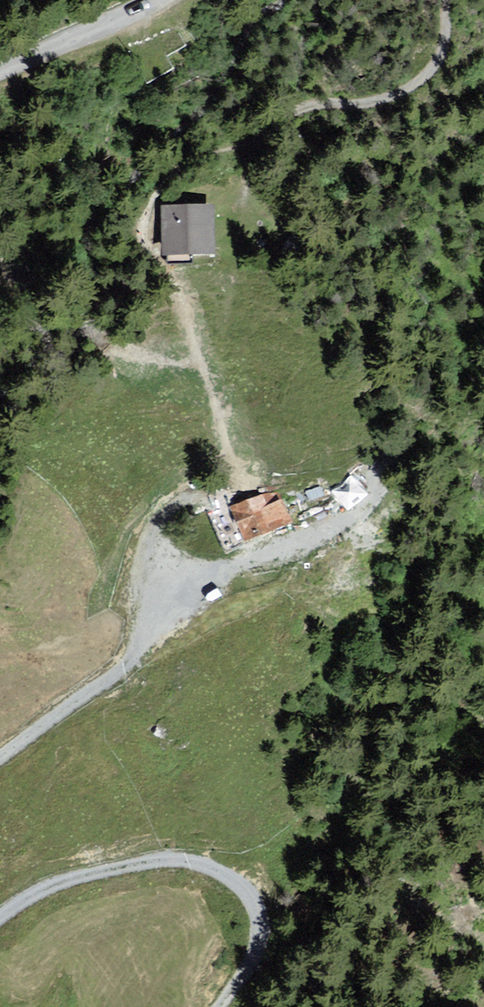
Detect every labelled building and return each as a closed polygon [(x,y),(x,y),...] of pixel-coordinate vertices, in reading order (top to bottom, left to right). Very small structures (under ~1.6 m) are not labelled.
[(215,204),(164,205),(164,257),(215,256),(215,204)] [(280,488),(229,507),(242,541),(293,521),(280,488)]
